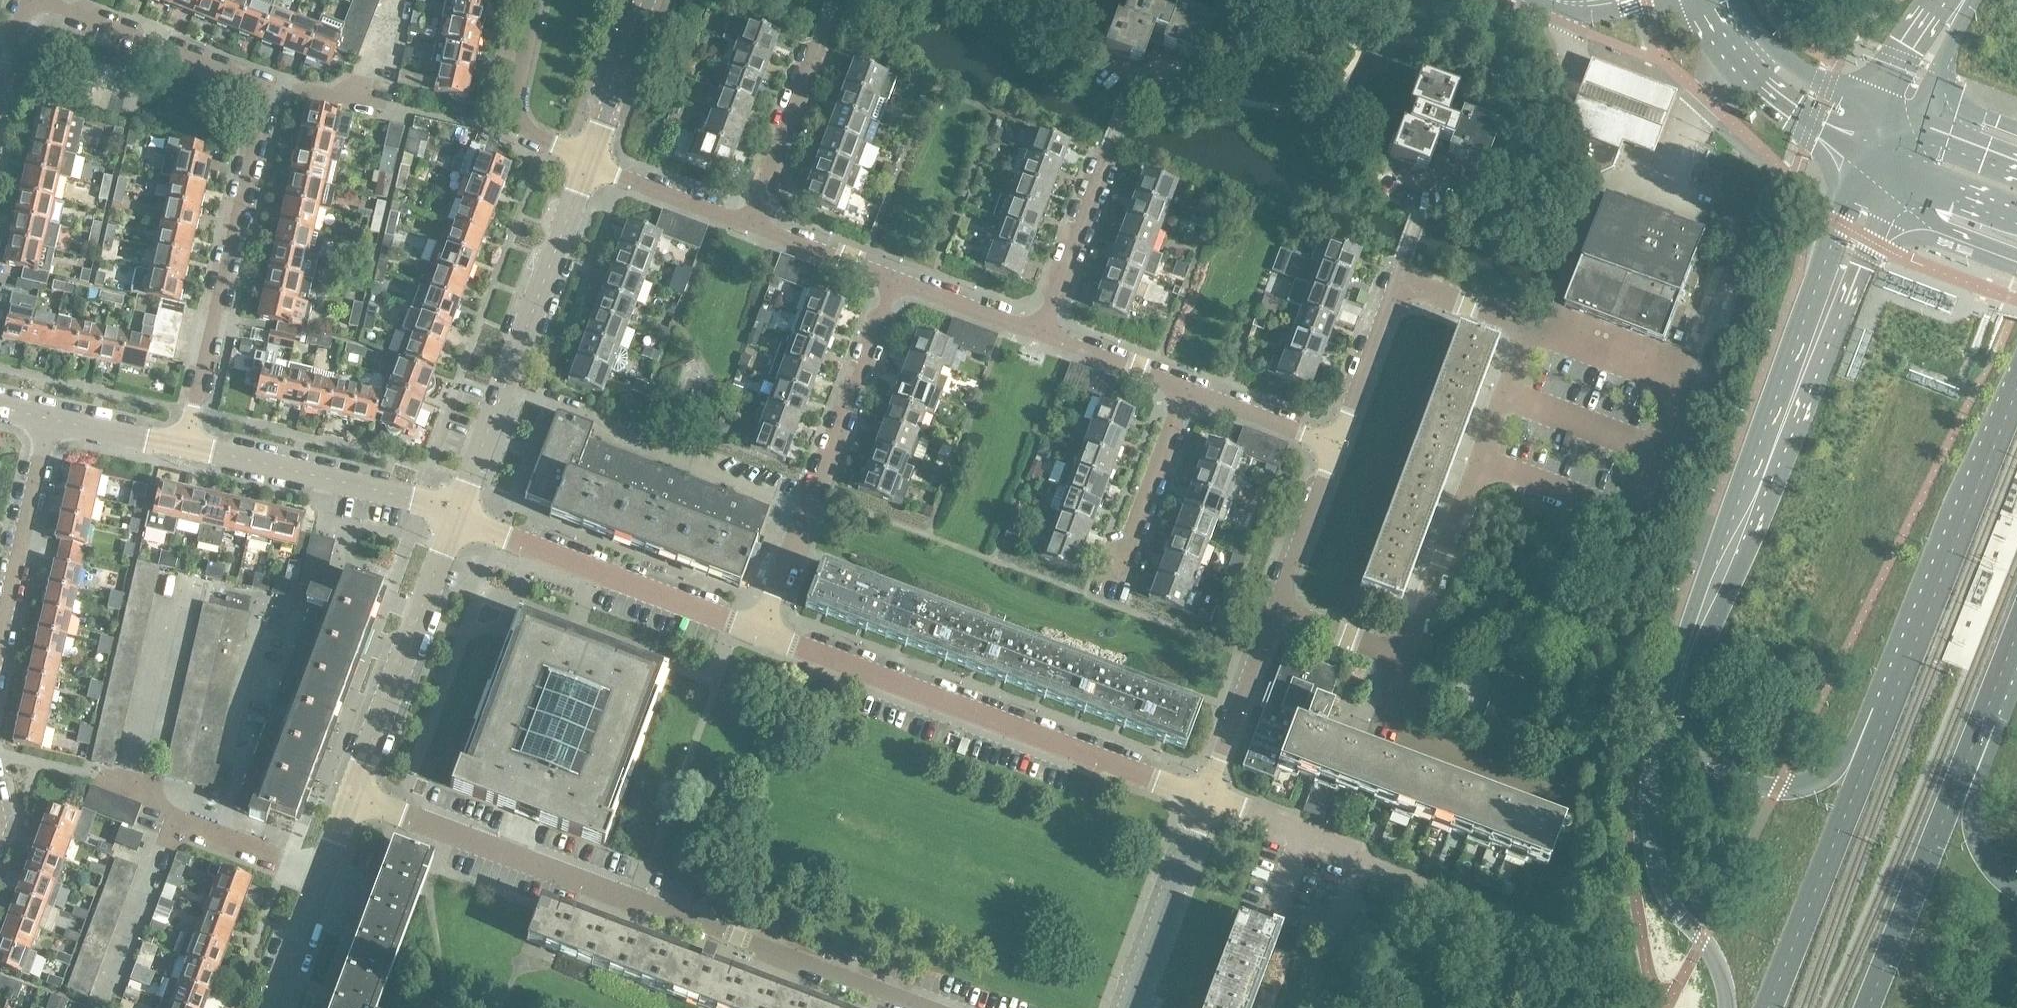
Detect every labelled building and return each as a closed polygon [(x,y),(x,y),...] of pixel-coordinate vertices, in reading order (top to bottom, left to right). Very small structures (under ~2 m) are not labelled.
[(171,5),(194,14),(199,0),(173,0),(171,5)] [(225,0),(199,0),(194,14),(216,23),(225,0)] [(251,0),(225,0),(216,23),(239,32),(251,0)] [(273,11),(270,10),(274,0),(251,0),(239,32),(261,40),(273,11)] [(379,4),(368,0),(354,0),(352,5),(351,6),(375,15),(379,4)] [(488,5),(466,0),(445,0),(440,19),(482,28),(483,28),(482,28),(487,6),(488,6),(488,5)] [(1197,61),(1198,61),(1208,34),(1208,33),(1212,23),(1213,23),(1213,22),(1176,8),(1173,15),(1161,11),(1165,0),(1122,0),(1122,1),(1128,3),(1122,19),(1116,16),(1115,17),(1117,18),(1105,49),(1104,49),(1104,50),(1106,51),(1106,50),(1140,63),(1139,63),(1141,64),(1149,41),(1161,46),(1161,47),(1162,48),(1163,47),(1197,60),(1197,61)] [(371,26),(375,15),(351,6),(347,16),(371,26)] [(284,49),(295,20),(273,11),(261,40),(284,49)] [(423,15),(414,13),(411,25),(420,26),(423,15)] [(366,37),(371,26),(347,16),(344,25),(343,28),(366,37)] [(482,28),(440,19),(435,42),(477,52),(478,51),(477,51),(482,29),(482,28)] [(306,58),(318,29),(295,20),(284,49),(306,58)] [(318,29),(306,58),(329,67),(335,50),(334,49),(339,38),(343,28),(344,25),(334,21),(329,33),(318,29)] [(779,36),(780,35),(745,22),(745,23),(744,24),(745,24),(737,45),(736,45),(771,58),(771,57),(770,56),(778,36),(779,36)] [(362,47),(366,37),(343,28),(339,38),(362,47)] [(358,59),(362,47),(339,38),(334,49),(335,50),(358,59)] [(477,53),(477,52),(435,42),(430,66),(441,68),(472,75),(471,75),(476,53),(477,53)] [(771,58),(736,45),(736,46),(737,46),(729,67),(728,67),(728,68),(762,80),(763,80),(763,79),(762,79),(770,58),(771,58)] [(414,50),(406,48),(403,60),(412,62),(414,50)] [(844,85),(879,98),(886,101),(894,78),(853,62),(852,64),(853,64),(845,85),(844,85)] [(1676,98),(1594,67),(1585,92),(1572,128),(1654,158),(1666,124),(1676,98)] [(472,76),(472,75),(441,68),(441,69),(439,81),(400,73),(397,84),(434,92),(434,93),(438,94),(438,93),(449,95),(449,96),(454,97),(454,96),(465,99),(466,99),(466,98),(471,76),(472,76)] [(754,101),(762,80),(728,68),(728,69),(721,90),(720,89),(720,90),(754,102),(755,102),(754,101)] [(1482,168),(1483,168),(1484,168),(1494,141),(1493,140),(1498,130),(1499,129),(1461,115),(1458,122),(1446,118),(1457,89),(1456,88),(1456,89),(1443,85),(1444,84),(1420,75),(1420,76),(1409,107),(1408,107),(1408,108),(1413,110),(1407,126),(1401,124),(1401,125),(1402,125),(1391,156),(1390,156),(1389,157),(1392,158),(1425,170),(1427,171),(1438,141),(1449,146),(1446,154),(1448,155),(1482,167),(1482,168)] [(886,101),(879,98),(844,85),(844,86),(845,86),(837,108),(836,107),(836,108),(869,120),(877,123),(886,101)] [(754,103),(754,102),(720,90),(719,91),(720,91),(712,112),(711,112),(746,125),(746,124),(745,124),(753,103),(754,103)] [(308,107),(303,132),(333,138),(336,125),(349,128),(352,117),(341,115),(341,114),(337,112),(336,114),(325,111),(325,110),(321,109),(320,110),(308,107)] [(877,123),(869,120),(836,108),(835,109),(836,109),(829,130),(828,130),(861,143),(869,146),(870,146),(878,124),(877,123)] [(746,126),(746,125),(711,112),(711,113),(712,113),(704,135),(703,134),(703,135),(737,148),(738,147),(737,147),(745,125),(746,126)] [(38,123),(33,146),(63,153),(76,156),(84,121),(48,113),(46,124),(38,123)] [(887,119),(885,126),(900,132),(902,125),(887,119)] [(403,129),(389,126),(384,149),(398,152),(403,129)] [(121,142),(124,130),(115,128),(112,140),(121,142)] [(994,128),(989,140),(999,144),(1001,145),(1006,132),(994,128)] [(1568,131),(1558,159),(1601,175),(1601,177),(1615,170),(1622,152),(1622,151),(1622,150),(1622,149),(1621,148),(1620,148),(1571,129),(1570,129),(1569,130),(1568,130),(1568,131)] [(429,134),(409,130),(404,154),(417,159),(421,143),(427,144),(429,134)] [(869,146),(861,143),(828,130),(827,131),(828,131),(820,153),(819,152),(819,153),(853,166),(860,168),(869,146)] [(135,145),(138,134),(130,131),(127,143),(135,145)] [(1069,145),(1070,144),(1035,131),(1034,133),(1035,133),(1027,154),(1061,167),(1062,166),(1061,165),(1068,145),(1069,145)] [(344,142),(333,139),(333,138),(303,132),(297,155),(339,164),(344,142)] [(737,148),(703,135),(695,132),(687,155),(729,171),(729,169),(728,169),(736,148),(737,148)] [(989,140),(986,149),(996,153),(999,144),(989,140)] [(161,175),(174,178),(204,186),(210,162),(198,159),(201,148),(169,141),(161,175)] [(460,174),(472,179),(472,178),(502,189),(502,188),(510,167),(511,166),(508,165),(508,166),(499,162),(501,157),(492,154),(491,159),(483,156),(484,155),(483,155),(485,148),(472,143),(460,174)] [(892,144),(889,153),(899,157),(903,148),(892,144)] [(58,177),(63,153),(33,146),(27,170),(58,177)] [(860,168),(853,166),(819,153),(820,154),(812,175),(811,175),(852,191),(860,168)] [(1061,167),(1027,154),(1026,155),(1027,155),(1019,176),(1018,176),(1053,189),(1053,188),(1052,188),(1060,167),(1061,167)] [(339,164),(297,155),(292,178),(323,185),(334,187),(339,164)] [(386,162),(383,174),(392,176),(395,164),(386,162)] [(886,163),(881,176),(891,180),(896,167),(886,163)] [(410,168),(401,166),(398,177),(407,179),(410,168)] [(52,201),(58,177),(27,170),(22,194),(52,201)] [(1135,194),(1134,194),(1169,207),(1170,206),(1169,206),(1176,185),(1177,185),(1178,184),(1143,171),(1142,173),(1143,173),(1135,194)] [(390,187),(392,176),(383,174),(380,185),(390,187)] [(110,189),(113,177),(104,175),(102,187),(110,189)] [(843,214),(852,191),(811,175),(810,176),(811,177),(803,197),(802,197),(802,198),(843,214)] [(976,176),(972,185),(983,189),(986,180),(976,176)] [(1053,189),(1018,176),(1018,178),(1019,178),(1011,199),(1010,198),(1010,199),(1044,212),(1045,211),(1044,210),(1052,189),(1053,189)] [(404,190),(407,179),(398,177),(395,188),(404,190)] [(127,180),(119,178),(116,190),(125,192),(127,180)] [(199,209),(204,186),(174,178),(169,202),(199,209)] [(334,187),(323,185),(292,178),(287,201),(317,208),(329,211),(334,187)] [(502,190),(502,189),(472,178),(472,179),(464,200),(494,212),(494,210),(493,210),(501,189),(502,190)] [(108,200),(110,189),(102,187),(99,198),(108,200)] [(122,204),(125,192),(116,190),(114,202),(122,204)] [(64,203),(52,201),(22,194),(16,217),(47,224),(59,227),(64,203)] [(1169,208),(1169,207),(1134,194),(1134,195),(1135,196),(1127,217),(1126,216),(1126,217),(1160,229),(1161,230),(1161,229),(1160,228),(1168,207),(1169,208)] [(1044,212),(1010,199),(999,195),(991,217),(1002,221),(1036,234),(1036,233),(1035,233),(1043,212),(1044,212)] [(1668,348),(1702,260),(1711,235),(1612,198),(1610,198),(1568,310),(1668,348)] [(493,212),(494,212),(464,200),(455,223),(485,234),(486,233),(485,233),(493,212)] [(312,232),(317,208),(287,201),(281,225),(312,232)] [(194,232),(199,209),(169,202),(163,226),(194,232)] [(381,222),(384,210),(375,208),(372,220),(381,222)] [(1199,209),(1196,218),(1206,221),(1209,213),(1199,209)] [(665,237),(674,214),(663,210),(654,233),(661,236),(665,237)] [(399,214),(390,212),(387,224),(396,225),(399,214)] [(676,241),(685,219),(674,214),(665,237),(676,241)] [(42,247),(47,224),(16,217),(11,241),(42,247)] [(960,217),(955,230),(966,234),(971,221),(960,217)] [(1152,251),(1160,229),(1126,217),(1126,218),(1119,239),(1118,239),(1151,252),(1152,252),(1152,251)] [(1203,230),(1206,223),(1190,217),(1188,224),(1203,230)] [(687,246),(695,222),(685,219),(676,241),(687,246)] [(379,234),(381,222),(372,220),(370,232),(379,234)] [(1036,235),(1036,234),(1002,221),(1001,222),(1002,222),(994,244),(993,243),(993,244),(1028,257),(1028,256),(1027,256),(1035,234),(1036,235)] [(99,236),(102,224),(94,222),(91,235),(99,236)] [(660,237),(661,236),(654,233),(627,222),(627,223),(628,224),(620,245),(619,244),(619,245),(652,258),(653,257),(652,257),(659,237),(660,237)] [(708,227),(695,222),(687,246),(699,250),(708,227)] [(485,235),(485,234),(455,223),(447,245),(477,256),(476,255),(484,234),(485,235)] [(393,237),(396,225),(387,224),(385,235),(393,237)] [(108,225),(105,238),(114,239),(117,227),(108,225)] [(323,234),(312,232),(281,225),(276,248),(307,255),(318,258),(323,234)] [(188,255),(194,232),(163,226),(158,249),(188,255)] [(97,247),(99,236),(91,235),(88,245),(97,247)] [(1310,261),(1318,264),(1318,263),(1352,276),(1353,275),(1352,275),(1359,254),(1360,254),(1361,253),(1319,237),(1310,261)] [(111,251),(114,239),(105,238),(103,249),(111,251)] [(1144,274),(1143,273),(1151,252),(1118,239),(1117,240),(1118,240),(1110,262),(1109,261),(1109,262),(1144,275),(1144,274)] [(55,250),(42,247),(11,241),(6,264),(24,268),(21,280),(47,285),(55,250)] [(477,256),(447,245),(436,241),(427,264),(439,268),(468,279),(469,278),(468,278),(476,257),(477,256)] [(1027,257),(1028,257),(993,244),(993,245),(986,266),(985,266),(984,267),(1019,280),(1019,278),(1027,257)] [(652,258),(619,245),(619,246),(620,246),(611,267),(610,267),(644,280),(645,280),(644,280),(652,258)] [(1295,246),(1292,254),(1300,257),(1303,249),(1295,246)] [(301,279),(307,255),(276,248),(270,272),(301,279)] [(183,279),(188,255),(158,249),(152,272),(183,279)] [(1284,275),(1292,253),(1281,249),(1272,271),(1284,275)] [(784,281),(792,259),(781,254),(772,277),(784,281)] [(371,269),(373,257),(364,255),(362,267),(371,269)] [(387,261),(379,259),(376,271),(385,273),(387,261)] [(794,286),(803,263),(792,259),(784,281),(794,286)] [(1144,275),(1109,262),(1110,263),(1102,284),(1101,284),(1134,297),(1135,297),(1142,300),(1147,286),(1139,283),(1143,275),(1144,275)] [(806,290),(814,267),(803,263),(794,286),(806,290)] [(1352,276),(1318,263),(1318,264),(1310,285),(1309,285),(1309,286),(1343,298),(1344,298),(1344,297),(1343,297),(1351,276),(1352,276)] [(368,281),(371,269),(362,267),(359,279),(368,281)] [(644,281),(644,280),(610,267),(610,268),(611,268),(603,290),(602,289),(602,290),(636,303),(636,302),(643,281),(644,281)] [(817,294),(826,271),(814,267),(806,290),(810,291),(817,294)] [(468,280),(468,279),(439,268),(430,290),(460,302),(460,301),(459,300),(467,279),(468,280)] [(89,283),(91,271),(83,269),(80,281),(89,283)] [(382,284),(385,273),(376,271),(374,282),(382,284)] [(152,272),(147,297),(160,300),(177,304),(177,303),(183,279),(152,272)] [(313,281),(301,279),(270,272),(265,296),(296,302),(308,305),(313,281)] [(106,275),(97,273),(95,285),(103,286),(106,275)] [(63,292),(65,284),(54,281),(52,290),(63,292)] [(75,295),(77,287),(65,284),(63,292),(75,295)] [(1126,318),(1134,297),(1101,284),(1100,285),(1101,286),(1093,306),(1092,306),(1092,307),(1126,320),(1127,319),(1126,318)] [(1335,319),(1343,298),(1309,286),(1309,287),(1310,287),(1302,308),(1301,307),(1301,308),(1334,321),(1335,321),(1336,320),(1335,319)] [(373,287),(371,294),(380,296),(382,289),(373,287)] [(460,302),(430,290),(422,313),(451,324),(459,302),(460,302)] [(636,304),(636,303),(602,290),(602,291),(594,312),(593,312),(628,326),(628,325),(627,325),(635,303),(636,304)] [(844,304),(817,294),(810,291),(809,293),(810,293),(803,314),(802,314),(801,315),(835,327),(836,326),(835,326),(843,305),(844,305),(844,304)] [(110,303),(112,295),(101,292),(99,301),(110,303)] [(122,306),(124,298),(112,295),(110,303),(122,306)] [(293,315),(296,302),(265,296),(260,319),(278,323),(275,334),(295,339),(301,340),(306,318),(293,315)] [(1265,296),(1260,309),(1275,315),(1280,302),(1265,296)] [(26,347),(33,315),(32,315),(20,313),(23,300),(12,297),(10,308),(8,308),(8,312),(9,312),(2,341),(4,342),(4,341),(26,346),(25,346),(26,347)] [(183,317),(186,305),(177,303),(177,304),(160,300),(158,311),(183,317)] [(360,316),(362,304),(354,302),(351,314),(360,316)] [(667,303),(664,313),(674,317),(678,307),(667,303)] [(377,308),(368,306),(365,317),(375,319),(377,308)] [(1327,342),(1326,342),(1334,321),(1301,308),(1301,309),(1293,330),(1292,331),(1327,343),(1327,342)] [(451,324),(422,313),(410,309),(402,332),(405,333),(442,347),(443,347),(443,346),(443,345),(449,329),(450,329),(450,327),(451,324)] [(760,310),(755,321),(764,325),(768,313),(760,310)] [(181,328),(183,317),(158,311),(156,318),(155,322),(181,328)] [(628,326),(593,312),(593,313),(594,314),(586,335),(585,335),(619,348),(627,326),(628,326)] [(357,328),(360,316),(351,314),(348,326),(357,328)] [(50,352),(57,321),(56,320),(56,321),(34,316),(34,315),(33,315),(26,347),(27,347),(27,346),(49,351),(49,352),(50,352)] [(835,328),(835,327),(801,315),(802,316),(794,337),(827,349),(826,349),(834,327),(835,328)] [(153,330),(155,322),(156,318),(145,316),(142,327),(153,330)] [(372,331),(375,319),(365,317),(363,329),(372,331)] [(1255,317),(1252,326),(1264,331),(1267,321),(1255,317)] [(956,347),(964,324),(953,319),(945,341),(944,342),(951,345),(956,347)] [(73,357),(80,326),(79,326),(58,321),(57,321),(50,352),(51,352),(51,351),(72,356),(72,357),(73,357)] [(178,338),(181,328),(155,322),(153,330),(153,332),(178,338)] [(755,323),(747,345),(755,348),(763,326),(755,323)] [(967,351),(975,328),(964,324),(956,347),(967,351)] [(656,325),(653,334),(665,339),(668,330),(656,325)] [(97,362),(104,331),(103,331),(103,332),(81,327),(81,326),(80,326),(73,357),(74,357),(96,362),(97,362)] [(148,354),(150,346),(152,346),(153,344),(154,342),(151,341),(153,332),(153,330),(142,327),(139,340),(128,337),(128,336),(127,336),(120,368),(121,368),(143,373),(144,374),(148,354)] [(978,355),(986,332),(975,328),(967,351),(978,355)] [(1359,589),(1400,604),(1497,345),(1456,329),(1359,589)] [(120,368),(127,336),(126,336),(126,337),(104,332),(105,331),(104,331),(97,362),(98,363),(98,362),(119,367),(119,368),(120,368)] [(950,346),(951,345),(944,342),(945,341),(917,331),(917,332),(918,333),(910,354),(909,353),(909,354),(943,367),(943,366),(942,366),(950,346)] [(1327,344),(1327,343),(1292,331),(1293,332),(1285,353),(1284,353),(1318,366),(1319,365),(1318,365),(1326,343),(1327,344)] [(176,349),(178,338),(153,332),(151,341),(154,342),(153,344),(176,349)] [(998,336),(986,332),(978,355),(989,359),(998,336)] [(287,373),(275,371),(280,347),(293,350),(295,339),(275,334),(271,333),(266,355),(260,354),(255,356),(253,367),(256,371),(253,385),(258,386),(255,399),(258,399),(279,404),(280,404),(287,373)] [(435,368),(442,347),(405,333),(397,356),(435,370),(435,369),(435,368)] [(317,347),(319,338),(308,335),(306,344),(317,347)] [(626,350),(619,348),(585,335),(584,336),(586,336),(578,357),(577,357),(576,358),(611,370),(618,373),(624,367),(627,359),(626,350)] [(827,350),(827,349),(794,337),(791,335),(788,344),(784,342),(778,357),(819,372),(819,371),(818,371),(826,350),(827,350)] [(329,350),(331,340),(319,338),(317,347),(329,350)] [(241,340),(238,352),(250,355),(252,343),(241,340)] [(176,349),(153,344),(152,346),(150,346),(148,354),(174,360),(176,349)] [(364,359),(367,351),(356,346),(352,355),(364,359)] [(644,348),(641,357),(657,363),(660,353),(644,348)] [(378,355),(367,351),(364,359),(375,364),(378,355)] [(1318,366),(1284,353),(1277,351),(1268,373),(1310,389),(1310,387),(1317,366),(1318,366)] [(430,393),(433,390),(434,386),(434,382),(432,378),(432,377),(433,375),(430,374),(432,370),(433,370),(435,370),(397,356),(394,354),(385,377),(382,389),(381,389),(379,395),(381,395),(376,413),(375,422),(383,425),(382,426),(386,427),(386,431),(389,434),(393,436),(397,435),(401,433),(404,434),(407,427),(413,429),(421,407),(421,408),(422,407),(421,406),(424,397),(425,398),(426,397),(425,396),(426,393),(430,393)] [(942,367),(943,367),(909,354),(909,355),(910,355),(902,376),(901,376),(901,377),(941,392),(946,379),(939,376),(942,367)] [(742,355),(738,366),(747,369),(751,358),(742,355)] [(818,373),(819,372),(778,357),(770,380),(777,382),(810,394),(818,373)] [(602,392),(611,370),(576,358),(577,359),(569,380),(568,380),(568,381),(603,394),(603,392),(602,392)] [(1074,390),(1082,368),(1071,363),(1063,386),(1074,390)] [(303,409),(310,379),(312,370),(289,364),(287,373),(280,404),(281,404),(302,409),(303,409)] [(1096,399),(1104,376),(1093,372),(1085,395),(1096,399)] [(1116,380),(1104,376),(1096,399),(1100,400),(1107,403),(1116,380)] [(941,392),(901,377),(900,377),(901,377),(893,399),(892,399),(926,412),(926,413),(933,416),(942,392),(941,392)] [(326,415),(334,384),(310,379),(303,409),(304,410),(304,409),(326,414),(326,415)] [(635,380),(631,392),(644,396),(649,385),(635,380)] [(734,382),(730,391),(741,395),(745,386),(734,382)] [(810,395),(810,394),(777,382),(777,383),(778,383),(770,405),(769,404),(769,405),(802,417),(802,416),(801,416),(809,395),(810,395)] [(350,420),(357,390),(334,384),(326,415),(328,415),(349,420),(350,420)] [(381,395),(379,395),(357,390),(350,420),(351,421),(351,420),(372,425),(374,426),(375,422),(376,413),(381,395)] [(926,412),(892,399),(892,400),(893,400),(885,421),(884,421),(883,422),(918,435),(918,434),(926,413),(926,412)] [(1134,413),(1107,403),(1100,400),(1099,402),(1100,402),(1093,423),(1092,423),(1125,436),(1126,435),(1125,435),(1133,414),(1134,414),(1134,413)] [(801,417),(802,417),(769,405),(768,406),(769,406),(762,427),(761,427),(760,427),(793,439),(801,417)] [(589,440),(593,427),(557,414),(525,499),(526,499),(552,509),(549,517),(739,588),(742,580),(769,507),(742,497),(729,532),(721,529),(734,494),(678,473),(665,509),(657,506),(671,471),(616,450),(602,485),(594,483),(608,447),(589,440)] [(715,422),(710,435),(725,441),(730,428),(715,422)] [(918,435),(883,422),(884,423),(876,444),(875,444),(910,457),(909,456),(917,435),(918,435)] [(1125,437),(1125,436),(1092,423),(1091,424),(1092,425),(1085,446),(1084,445),(1083,446),(1117,458),(1125,436),(1125,437)] [(793,440),(793,439),(760,427),(760,428),(761,429),(753,450),(752,449),(752,451),(785,462),(785,461),(784,461),(792,440),(793,440)] [(1246,455),(1254,432),(1243,428),(1234,451),(1241,453),(1246,455)] [(1257,459),(1265,436),(1254,432),(1246,455),(1257,459)] [(1268,463),(1277,440),(1265,436),(1257,459),(1268,463)] [(1241,453),(1234,451),(1208,440),(1207,442),(1208,442),(1200,463),(1199,463),(1199,464),(1234,476),(1233,475),(1241,453)] [(1288,445),(1277,440),(1268,463),(1279,468),(1288,445)] [(909,458),(910,457),(875,444),(875,445),(876,445),(868,466),(867,466),(867,467),(901,480),(900,480),(908,483),(913,469),(906,466),(909,458)] [(1040,445),(1037,455),(1047,458),(1051,449),(1040,445)] [(1117,459),(1117,458),(1083,446),(1083,447),(1084,447),(1076,469),(1109,481),(1109,480),(1108,480),(1116,459),(1117,459)] [(1031,467),(1028,475),(1041,480),(1044,472),(1040,470),(1042,464),(1033,461),(1031,467)] [(1233,477),(1234,476),(1199,464),(1192,486),(1191,485),(1190,486),(1225,499),(1225,498),(1224,498),(1232,477),(1233,477)] [(1109,481),(1076,469),(1068,466),(1059,488),(1060,489),(1100,503),(1100,502),(1108,482),(1109,481)] [(908,483),(900,480),(901,480),(867,467),(866,467),(867,468),(859,489),(858,489),(858,490),(901,506),(910,484),(908,483)] [(72,469),(66,493),(96,499),(101,475),(72,469)] [(177,521),(184,490),(160,485),(153,515),(177,521)] [(1225,499),(1190,486),(1190,487),(1191,487),(1183,508),(1182,508),(1182,509),(1217,521),(1225,524),(1233,503),(1225,499)] [(1259,486),(1255,498),(1267,503),(1272,491),(1259,486)] [(1100,504),(1100,503),(1060,489),(1052,511),(1059,514),(1092,526),(1092,525),(1091,525),(1099,504),(1100,504)] [(201,526),(208,496),(184,490),(177,521),(201,526)] [(90,522),(96,499),(66,493),(61,516),(90,522)] [(142,510),(145,498),(137,496),(134,508),(142,510)] [(224,532),(231,501),(208,496),(201,526),(224,532)] [(248,537),(255,506),(231,501),(224,532),(248,537)] [(922,504),(919,513),(930,517),(933,508),(922,504)] [(268,554),(271,543),(278,512),(255,506),(248,537),(245,549),(268,554)] [(1015,509),(1010,520),(1022,525),(1024,525),(1028,514),(1015,509)] [(1216,522),(1217,521),(1182,509),(1183,510),(1174,531),(1174,530),(1173,531),(1208,544),(1208,543),(1207,543),(1216,521),(1216,522)] [(302,517),(278,512),(271,543),(295,548),(297,536),(302,517)] [(1092,526),(1059,514),(1052,536),(1051,536),(1083,548),(1091,526),(1092,526)] [(85,547),(90,522),(61,516),(56,540),(62,541),(84,546),(85,547)] [(137,533),(140,522),(132,520),(129,531),(137,533)] [(1208,545),(1208,544),(1173,531),(1173,532),(1174,532),(1166,553),(1165,553),(1165,554),(1200,566),(1199,566),(1207,544),(1208,545)] [(310,539),(297,536),(295,548),(307,551),(299,585),(287,582),(283,596),(306,601),(311,589),(323,592),(329,568),(334,544),(334,543),(333,543),(334,542),(312,537),(311,537),(310,539)] [(1083,549),(1083,548),(1051,536),(1050,537),(1051,538),(1048,546),(1039,542),(1034,556),(1075,571),(1075,570),(1082,549),(1083,549)] [(82,558),(84,546),(62,541),(59,553),(82,558)] [(131,557),(134,546),(126,544),(123,555),(131,557)] [(166,568),(169,554),(162,552),(158,567),(160,567),(166,568)] [(79,569),(82,558),(59,553),(56,563),(79,569)] [(178,556),(169,554),(166,568),(175,570),(178,556)] [(1199,567),(1200,566),(1165,554),(1166,555),(1158,576),(1157,575),(1156,576),(1190,588),(1191,588),(1199,567)] [(1232,554),(1224,576),(1238,581),(1246,559),(1232,554)] [(157,579),(160,567),(158,567),(137,562),(134,573),(157,579)] [(82,569),(79,569),(56,563),(54,563),(49,586),(77,592),(82,569)] [(213,579),(217,565),(208,563),(205,577),(213,579)] [(225,567),(217,565),(213,579),(222,581),(225,567)] [(382,588),(329,568),(323,592),(311,589),(306,601),(305,604),(311,606),(301,633),(300,633),(296,645),(297,645),(289,666),(288,666),(284,678),(276,700),(275,700),(271,712),(272,712),(264,733),(263,733),(259,745),(256,754),(251,766),(246,778),(247,778),(236,809),(236,810),(237,809),(248,816),(266,823),(270,812),(295,821),(295,820),(296,819),(301,807),(300,806),(301,805),(300,805),(299,805),(296,803),(306,790),(308,787),(309,786),(314,774),(313,773),(313,772),(312,772),(312,773),(308,770),(318,756),(319,756),(320,753),(322,754),(326,740),(325,740),(325,739),(324,739),(321,736),(331,723),(332,719),(334,719),(339,707),(338,706),(338,705),(337,704),(337,705),(334,703),(343,689),(344,690),(345,686),(347,686),(351,674),(350,673),(351,672),(349,671),(349,672),(346,669),(356,656),(357,653),(359,653),(364,640),(363,640),(363,638),(362,638),(361,639),(359,636),(368,624),(370,620),(371,620),(376,608),(375,607),(375,606),(374,605),(374,606),(371,604),(379,595),(382,588)] [(845,577),(821,568),(805,609),(1184,751),(1200,710),(1175,701),(1176,691),(1162,689),(1160,695),(1000,635),(1001,633),(1004,625),(995,622),(991,630),(993,631),(992,632),(861,583),(863,577),(851,569),(845,577)] [(155,590),(157,579),(134,573),(131,585),(155,590)] [(260,590),(263,575),(255,574),(252,588),(260,590)] [(271,577),(263,575),(260,590),(267,592),(271,577)] [(1201,592),(1191,588),(1190,588),(1156,576),(1156,577),(1157,577),(1149,598),(1148,598),(1148,599),(1192,615),(1201,592)] [(283,596),(287,582),(275,580),(272,593),(283,596)] [(152,602),(155,590),(131,585),(129,597),(152,602)] [(71,615),(77,592),(49,586),(44,608),(71,615)] [(121,602),(123,594),(112,592),(110,600),(121,602)] [(149,614),(152,602),(129,597),(126,609),(149,614)] [(119,610),(121,602),(110,600),(108,607),(119,610)] [(228,609),(203,603),(200,614),(225,620),(228,609)] [(66,637),(71,615),(44,608),(39,631),(66,637)] [(147,626),(149,614),(126,609),(123,620),(147,626)] [(250,614),(228,609),(225,620),(247,625),(250,614)] [(461,765),(460,765),(459,765),(450,788),(515,812),(514,815),(538,823),(538,821),(603,846),(612,822),(610,821),(667,669),(602,645),(600,650),(592,647),(581,643),(583,638),(518,613),(461,765)] [(223,631),(225,620),(200,614),(198,626),(223,631)] [(144,638),(147,626),(123,620),(121,632),(144,638)] [(245,637),(247,625),(225,620),(223,631),(245,637)] [(220,643),(223,631),(198,626),(195,638),(220,643)] [(61,660),(66,637),(39,631),(34,653),(61,660)] [(242,648),(245,637),(223,631),(220,643),(242,648)] [(141,649),(144,638),(121,632),(118,644),(141,649)] [(111,647),(113,639),(102,637),(100,644),(111,647)] [(217,655),(220,643),(195,638),(192,649),(217,655)] [(239,660),(242,648),(220,643),(217,655),(239,660)] [(109,655),(111,647),(100,644),(98,652),(109,655)] [(139,661),(141,649),(118,644),(115,656),(139,661)] [(214,666),(217,655),(192,649),(190,661),(214,666)] [(1286,651),(1273,686),(1275,687),(1266,711),(1263,710),(1242,767),(1273,779),(1278,766),(1295,722),(1300,724),(1310,697),(1328,704),(1340,672),(1286,651)] [(56,682),(61,660),(34,653),(29,676),(56,682)] [(237,671),(239,660),(217,655),(214,666),(237,671)] [(136,673),(139,661),(115,656),(112,668),(136,673)] [(212,678),(214,666),(190,661),(187,672),(212,678)] [(234,683),(237,671),(214,666),(212,678),(234,683)] [(133,684),(136,673),(112,668),(110,679),(133,684)] [(1531,680),(1501,669),(1475,738),(1505,749),(1531,680)] [(209,689),(212,678),(187,672),(185,684),(209,689)] [(51,704),(56,682),(29,676),(23,698),(51,704)] [(232,694),(234,683),(212,678),(209,689),(232,694)] [(131,696),(133,684),(110,679),(107,691),(131,696)] [(101,692),(103,684),(91,682),(90,689),(101,692)] [(206,702),(209,689),(185,684),(182,696),(206,702)] [(99,700),(101,692),(90,689),(88,697),(99,700)] [(229,707),(232,694),(209,689),(206,702),(229,707)] [(128,708),(131,696),(107,691),(104,703),(128,708)] [(203,713),(206,702),(182,696),(179,707),(203,713)] [(1333,705),(1328,704),(1310,697),(1300,724),(1295,722),(1278,766),(1546,866),(1561,828),(1563,822),(1332,736),(1335,728),(1325,725),(1333,705)] [(46,727),(51,704),(23,698),(18,721),(46,727)] [(226,719),(229,707),(206,702),(203,713),(226,719)] [(125,720),(128,708),(104,703),(102,715),(125,720)] [(201,724),(203,713),(179,707),(177,719),(201,724)] [(223,730),(226,719),(203,713),(201,724),(223,730)] [(123,732),(125,720),(102,715),(99,726),(123,732)] [(198,736),(201,724),(177,719),(174,730),(198,736)] [(40,750),(46,727),(18,721),(13,744),(40,750)] [(221,742),(223,730),(201,724),(198,736),(221,742)] [(91,737),(92,729),(81,726),(79,734),(91,737)] [(120,743),(123,732),(99,726),(96,738),(120,743)] [(195,748),(198,736),(174,730),(171,742),(195,748)] [(89,745),(91,737),(79,734),(77,742),(89,745)] [(218,754),(221,742),(198,736),(195,748),(218,754)] [(117,755),(120,743),(96,738),(94,750),(117,755)] [(193,759),(195,748),(171,742),(169,754),(181,757),(193,759)] [(216,765),(218,754),(195,748),(193,759),(204,762),(216,765)] [(114,767),(117,755),(94,750),(91,762),(114,767)] [(175,781),(181,757),(169,754),(163,778),(175,781)] [(187,783),(193,759),(181,757),(175,781),(187,783)] [(193,759),(187,783),(198,786),(204,762),(193,759)] [(204,762),(198,786),(210,789),(215,765),(216,765),(204,762)] [(231,772),(215,765),(210,789),(223,794),(231,772)] [(94,814),(103,791),(91,786),(82,809),(94,814)] [(107,819),(116,796),(103,791),(94,814),(107,819)] [(107,819),(120,823),(129,801),(116,796),(107,819)] [(141,806),(129,801),(120,823),(133,828),(141,806)] [(51,805),(43,828),(71,838),(80,816),(51,805)] [(63,861),(71,838),(43,828),(34,850),(63,861)] [(116,844),(121,845),(138,851),(141,842),(142,837),(121,829),(116,844)] [(114,848),(109,846),(100,843),(97,851),(111,856),(114,848)] [(428,858),(392,844),(331,1007),(372,1007),(428,858)] [(58,874),(63,861),(34,850),(26,873),(54,884),(62,887),(66,876),(58,874)] [(192,858),(177,853),(174,861),(189,866),(192,858)] [(116,859),(111,870),(134,878),(138,867),(116,859)] [(89,871),(103,876),(107,868),(92,863),(89,871)] [(218,880),(214,892),(243,903),(251,881),(211,865),(207,875),(218,880)] [(130,889),(134,878),(111,870),(107,881),(130,889)] [(46,906),(54,884),(26,873),(17,895),(46,906)] [(184,881),(169,876),(166,884),(181,889),(184,881)] [(126,900),(130,889),(107,881),(103,892),(126,900)] [(81,893),(95,898),(98,890),(84,885),(81,893)] [(122,911),(126,900),(103,892),(99,903),(122,911)] [(234,926),(243,903),(214,892),(205,915),(234,926)] [(38,929),(46,906),(17,895),(9,918),(38,929)] [(175,904),(160,898),(157,906),(172,912),(175,904)] [(117,922),(122,911),(99,903),(95,914),(117,922)] [(526,941),(531,943),(703,1007),(813,1007),(717,972),(710,969),(715,958),(712,957),(704,954),(699,965),(544,907),(539,905),(526,941)] [(72,916),(86,921),(89,913),(75,907),(72,916)] [(113,933),(117,922),(95,914),(91,925),(113,933)] [(226,947),(234,926),(205,915),(197,937),(226,947)] [(29,951),(38,929),(9,918),(0,940),(29,951)] [(1273,932),(1238,919),(1237,919),(1203,1007),(1245,1007),(1273,932)] [(167,926),(152,921),(149,929),(164,934),(167,926)] [(109,944),(113,933),(91,925),(87,936),(109,944)] [(64,938),(78,943),(81,935),(67,930),(64,938)] [(226,947),(197,937),(186,932),(177,956),(189,960),(217,971),(226,947)] [(105,955),(109,944),(87,936),(82,947),(105,955)] [(29,951),(0,940),(0,941),(0,967),(20,974),(29,951)] [(158,949),(144,943),(141,951),(155,957),(158,949)] [(101,966),(105,955),(82,947),(78,958),(101,966)] [(55,960),(69,966),(73,957),(58,952),(55,960)] [(97,977),(101,966),(78,958),(74,969),(97,977)] [(209,993),(217,971),(189,960),(180,982),(209,993)] [(150,987),(155,973),(135,966),(130,979),(150,987)] [(92,988),(97,977),(74,969),(70,980),(92,988)] [(14,981),(0,975),(0,991),(9,995),(14,981)] [(50,975),(47,983),(61,989),(64,980),(50,975)] [(209,993),(180,982),(171,979),(163,1001),(164,1001),(182,1007),(203,1007),(209,993)] [(88,999),(92,988),(70,980),(66,991),(88,999)] [(23,984),(14,981),(9,995),(18,998),(23,984)] [(142,994),(127,989),(124,997),(139,1003),(142,994)] [(60,998),(52,995),(47,1007),(56,1007),(60,998)] [(60,998),(56,1007),(66,1007),(68,1001),(60,998)]
